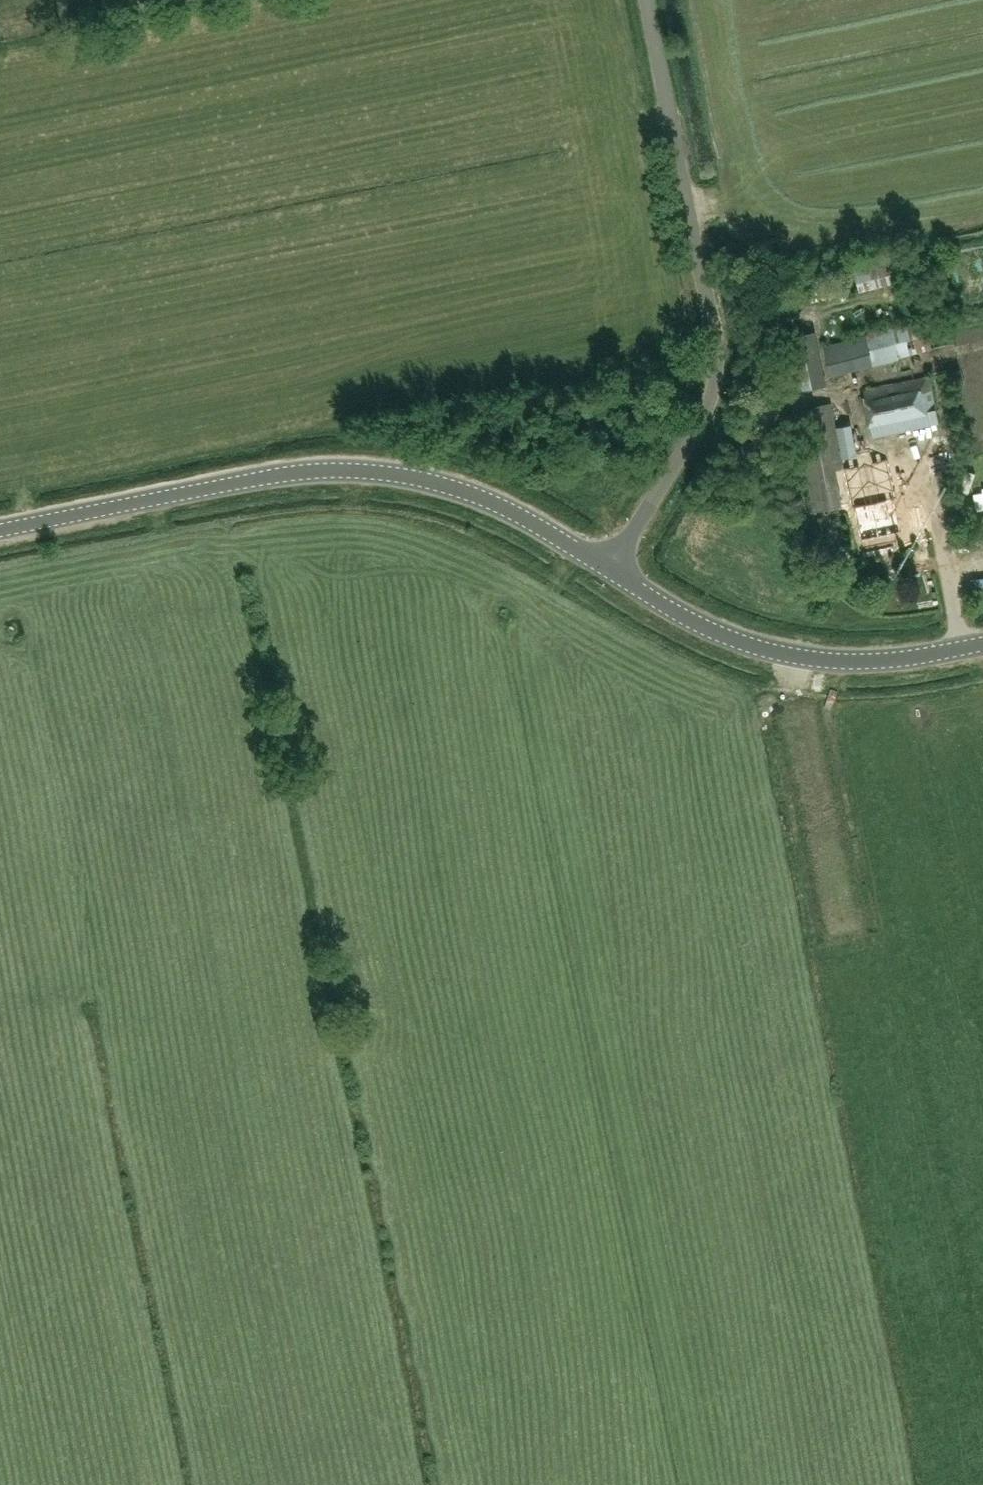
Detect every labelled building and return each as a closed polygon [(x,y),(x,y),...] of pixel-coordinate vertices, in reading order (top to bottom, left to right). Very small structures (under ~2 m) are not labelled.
[(853,259),(860,291),(917,276),(907,246),(853,259)] [(791,293),(827,287),(825,274),(790,280),(791,293)] [(839,380),(837,375),(933,349),(925,319),(828,345),(831,354),(794,364),(791,355),(779,358),(788,390),(800,387),(802,392),(839,380)] [(857,396),(863,425),(871,423),(874,437),(939,423),(929,376),(864,389),(865,395),(857,396)] [(831,403),(792,411),(812,514),(842,508),(834,468),(843,466),(831,403)] [(847,458),(861,538),(892,532),(892,528),(911,524),(905,491),(879,495),(872,454),(847,458)]
